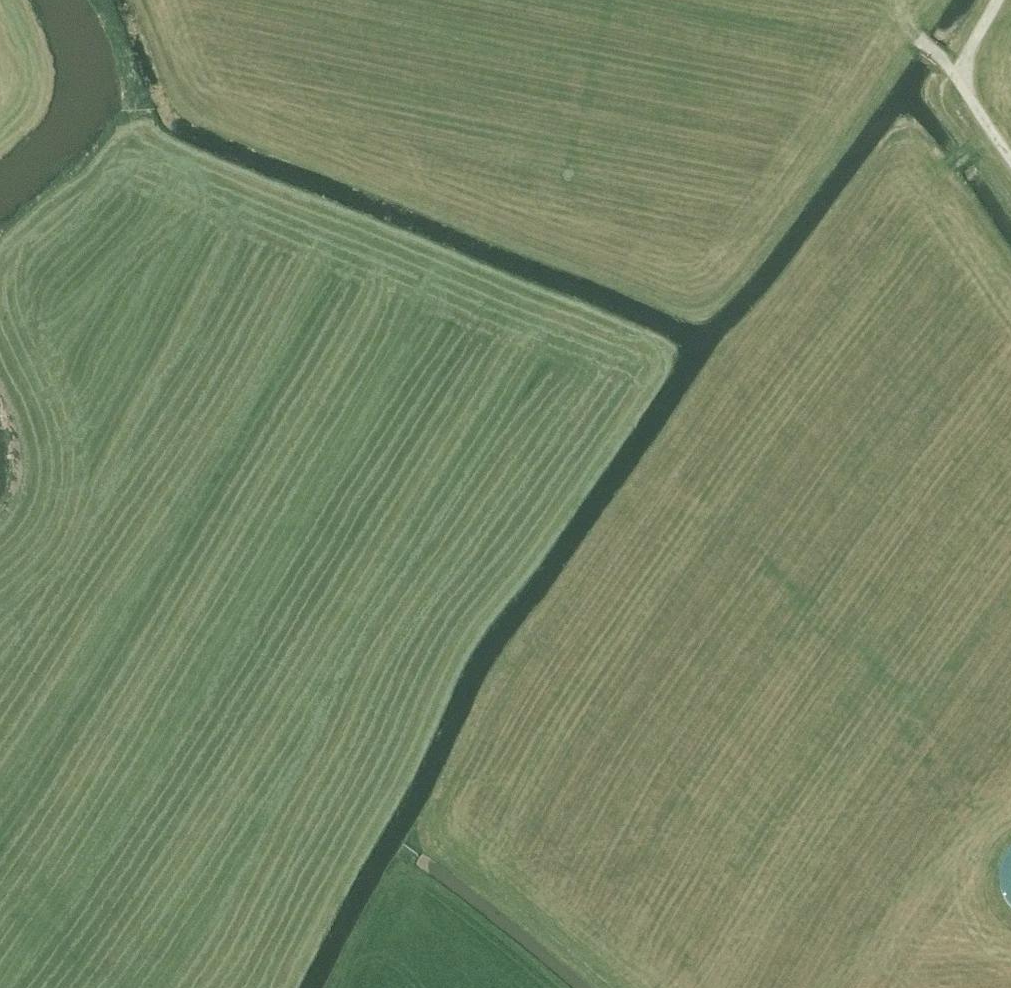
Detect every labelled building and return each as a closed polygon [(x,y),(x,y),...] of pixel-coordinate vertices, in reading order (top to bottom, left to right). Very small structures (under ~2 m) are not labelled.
[(1007,861),(999,870),(995,881),(994,893),(997,905),(1003,915),(1010,922),(1010,858),(1007,861)]
